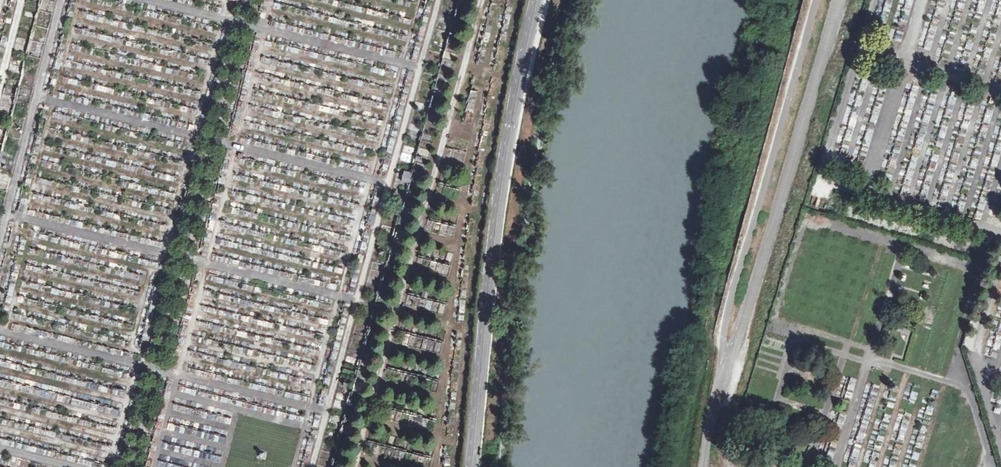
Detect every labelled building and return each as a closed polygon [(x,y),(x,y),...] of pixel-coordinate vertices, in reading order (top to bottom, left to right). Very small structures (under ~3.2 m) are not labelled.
[(428,220),(426,230),(454,237),(456,227),(428,220)]
